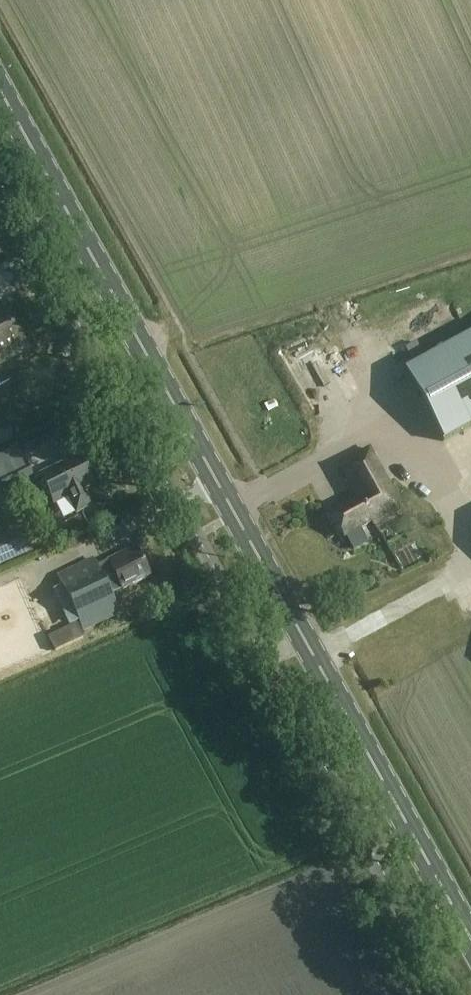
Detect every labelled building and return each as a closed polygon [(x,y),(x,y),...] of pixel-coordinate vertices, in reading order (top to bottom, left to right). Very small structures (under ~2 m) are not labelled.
[(7,311),(0,314),(0,363),(3,362),(0,357),(25,343),(7,311)] [(404,369),(442,440),(470,424),(470,333),(404,369)] [(15,450),(0,458),(0,492),(4,490),(5,493),(33,479),(26,465),(23,466),(15,450)] [(403,509),(370,450),(341,466),(359,499),(332,514),(345,537),(373,522),(375,525),(403,509)] [(93,486),(79,458),(41,476),(54,505),(69,498),(76,513),(91,506),(84,490),(93,486)] [(0,553),(0,563),(1,565),(36,550),(27,530),(7,539),(11,548),(0,553)] [(150,577),(136,548),(111,560),(98,567),(94,560),(57,577),(83,631),(120,614),(111,594),(121,589),(121,591),(150,577)] [(50,628),(57,651),(71,648),(64,624),(50,628)]
